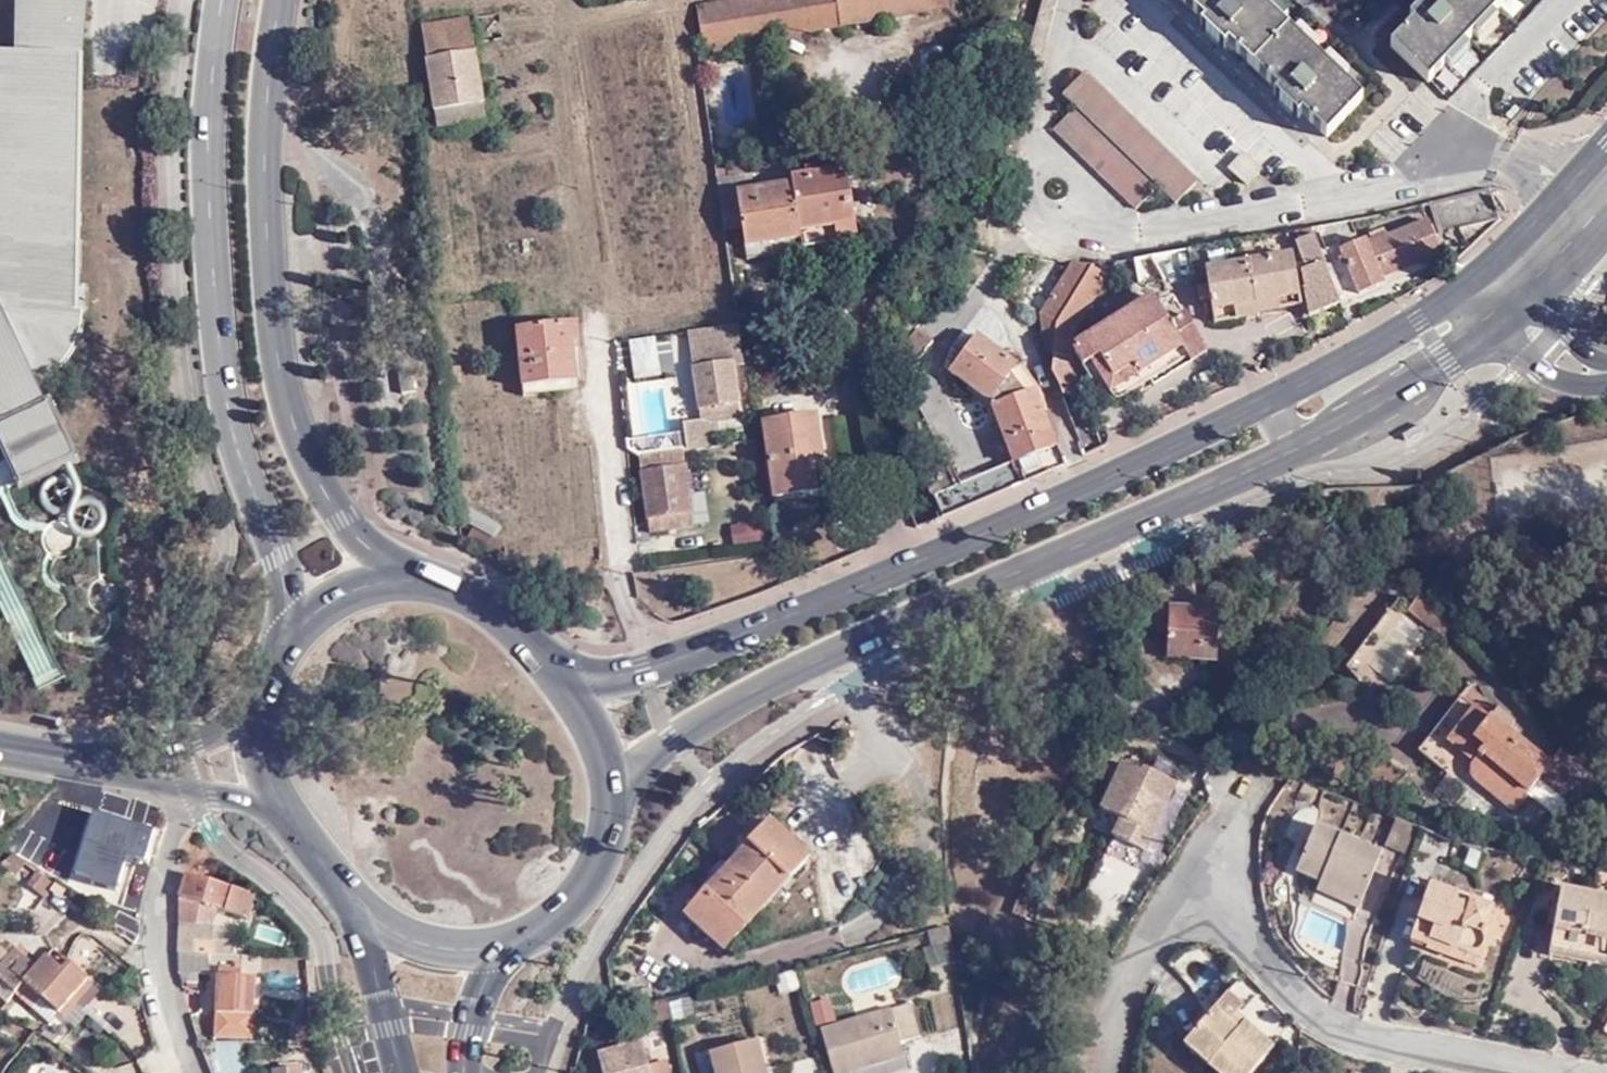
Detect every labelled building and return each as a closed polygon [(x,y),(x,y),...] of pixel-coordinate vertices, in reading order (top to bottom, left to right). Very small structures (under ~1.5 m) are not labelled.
[(21,487),(76,460),(50,406),(48,407),(39,388),(60,372),(73,357),(84,334),(86,322),(87,310),(75,310),(78,53),(84,54),(85,41),(88,0),(17,0),(15,53),(0,52),(0,442),(21,487)] [(697,7),(704,48),(925,15),(922,0),(750,0),(697,7)] [(925,15),(948,12),(946,0),(922,0),(925,15)] [(1377,96),(1274,0),(1196,0),(1214,17),(1210,21),(1235,45),(1240,40),(1289,87),(1285,91),(1310,116),(1314,112),(1340,135),(1377,96)] [(1442,77),(1514,0),(1439,0),(1424,16),(1428,20),(1407,43),(1442,77)] [(474,46),(471,20),(443,24),(420,28),(431,110),(469,105),(482,103),(474,46)] [(1190,199),(1212,176),(1098,69),(1076,93),(1088,106),(1068,127),(1151,204),(1172,183),(1190,199)] [(482,103),(469,105),(431,110),(434,131),(475,124),(485,122),(482,103)] [(1243,165),(1257,179),(1270,166),(1256,152),(1243,165)] [(814,163),(815,172),(795,176),(796,183),(803,227),(861,218),(851,157),(814,163)] [(718,169),(719,178),(745,174),(744,165),(718,169)] [(745,174),(719,178),(727,224),(744,222),(748,243),(804,235),(803,227),(796,183),(749,190),(745,174)] [(1460,230),(1492,204),(1490,195),(1489,190),(1433,203),(1442,236),(1460,230)] [(1460,230),(1496,221),(1492,204),(1460,230)] [(1427,254),(1438,247),(1425,217),(1418,220),(1427,251),(1427,254)] [(864,234),(861,218),(803,227),(804,235),(805,244),(864,234)] [(1418,220),(1372,238),(1384,267),(1427,251),(1418,220)] [(1329,225),(1313,229),(1314,234),(1315,237),(1325,264),(1341,306),(1342,309),(1362,301),(1360,295),(1385,284),(1379,269),(1384,267),(1372,238),(1343,249),(1340,242),(1336,244),(1329,225)] [(1315,237),(1314,234),(1302,239),(1312,269),(1325,264),(1315,237)] [(1157,257),(1149,259),(1146,260),(1132,264),(1133,267),(1138,285),(1163,278),(1164,282),(1196,276),(1192,251),(1157,257)] [(1263,300),(1304,291),(1296,253),(1213,269),(1214,279),(1217,292),(1220,308),(1263,300)] [(1341,306),(1325,264),(1312,269),(1305,271),(1314,316),(1341,306)] [(1077,362),(1078,343),(1079,331),(1112,276),(1098,267),(1096,271),(1064,313),(1060,341),(1059,355),(1050,379),(1062,387),(1065,394),(1084,386),(1077,362)] [(1074,268),(1069,275),(1079,282),(1054,320),(1058,340),(1059,355),(1060,341),(1064,313),(1096,271),(1074,268)] [(1037,322),(1044,357),(1059,355),(1058,340),(1054,320),(1079,282),(1069,275),(1037,322)] [(1206,294),(1217,292),(1214,279),(1203,282),(1206,294)] [(1307,308),(1304,291),(1263,300),(1267,315),(1307,308)] [(1153,299),(1078,343),(1077,362),(1085,370),(1091,366),(1111,395),(1185,350),(1194,362),(1206,355),(1184,319),(1169,327),(1153,299)] [(1263,300),(1220,308),(1223,323),(1267,315),(1263,300)] [(738,328),(686,336),(689,354),(698,410),(700,423),(682,426),(686,454),(714,449),(711,428),(739,424),(732,371),(745,369),(738,328)] [(953,372),(978,341),(961,329),(947,347),(941,365),(953,372)] [(627,340),(633,380),(661,376),(655,336),(627,340)] [(582,383),(574,338),(544,342),(514,346),(524,403),(562,398),(577,396),(577,385),(582,383)] [(1016,369),(979,340),(953,372),(952,374),(991,402),(1010,377),(1016,369)] [(1010,377),(991,402),(993,403),(1021,391),(1010,377)] [(1022,479),(1063,462),(1032,386),(1021,391),(993,403),(1014,458),(1022,479)] [(413,388),(398,390),(402,413),(416,411),(413,388)] [(800,486),(803,496),(823,492),(817,455),(825,454),(817,415),(763,423),(774,491),(800,486)] [(697,530),(684,454),(641,459),(653,538),(697,530)] [(936,455),(920,461),(945,512),(962,505),(951,484),(936,455)] [(962,505),(1022,479),(1014,458),(951,484),(962,505)] [(776,500),(803,496),(800,486),(774,491),(776,500)] [(760,521),(731,526),(734,548),(763,544),(760,521)] [(1166,611),(1167,586),(1144,586),(1141,634),(1164,635),(1164,661),(1211,662),(1212,629),(1191,629),(1191,612),(1166,611)] [(1446,627),(1412,593),(1400,607),(1423,626),(1426,624),(1438,636),(1446,627)] [(1192,607),(1191,612),(1191,629),(1212,629),(1213,607),(1192,607)] [(1390,681),(1423,632),(1397,615),(1365,664),(1390,681)] [(38,693),(57,687),(40,636),(21,643),(38,693)] [(1534,773),(1543,761),(1455,693),(1412,748),(1440,770),(1450,759),(1508,805),(1534,773)] [(1553,747),(1543,761),(1534,773),(1563,795),(1575,779),(1573,762),(1553,747)] [(1125,764),(1103,811),(1124,820),(1115,838),(1143,851),(1175,782),(1147,769),(1145,774),(1125,764)] [(128,857),(140,860),(145,862),(154,831),(96,813),(77,873),(94,879),(92,884),(116,891),(123,871),(128,857)] [(1417,821),(1400,815),(1389,846),(1406,852),(1417,821)] [(804,851),(763,817),(716,877),(684,916),(726,949),(735,937),(804,851)] [(1324,882),(1367,898),(1383,853),(1319,828),(1301,873),(1324,882)] [(0,861),(0,868),(41,898),(53,883),(9,850),(0,861)] [(135,875),(140,860),(128,857),(123,871),(135,875)] [(246,920),(255,899),(205,884),(203,886),(186,882),(184,886),(180,907),(179,957),(211,959),(213,916),(215,910),(246,920)] [(1362,910),(1367,898),(1324,882),(1319,894),(1362,910)] [(1487,931),(1495,906),(1476,899),(1474,900),(1461,896),(1461,894),(1434,885),(1415,937),(1433,943),(1431,949),(1458,958),(1462,948),(1475,952),(1487,946),(1490,934),(1487,931)] [(1606,954),(1606,899),(1560,890),(1548,947),(1606,959),(1606,954)] [(950,927),(921,931),(927,969),(956,965),(950,927)] [(1458,958),(1480,967),(1487,946),(1475,952),(1462,948),(1458,958)] [(45,959),(34,969),(15,953),(10,959),(0,950),(0,1001),(5,1005),(13,996),(23,985),(40,998),(58,1012),(60,1014),(71,1001),(86,982),(88,980),(70,964),(62,973),(45,959)] [(179,957),(186,992),(212,989),(211,959),(179,957)] [(240,972),(221,970),(212,1040),(247,1043),(251,1043),(256,1018),(245,1015),(242,1007),(243,997),(238,996),(239,981),(240,972)] [(255,982),(239,981),(238,996),(243,997),(242,1007),(245,1015),(253,1016),(255,982)] [(86,982),(71,1001),(83,1011),(99,993),(86,982)] [(13,996),(31,1010),(40,998),(23,985),(13,996)] [(1235,988),(1219,1003),(1242,1024),(1246,1019),(1250,1015),(1240,1006),(1246,998),(1235,988)] [(924,999),(934,1032),(967,1021),(957,989),(924,999)] [(58,1012),(40,998),(31,1010),(49,1024),(58,1012)] [(831,998),(810,1002),(814,1024),(835,1021),(831,998)] [(717,1017),(712,1003),(696,1008),(701,1023),(717,1017)] [(1219,1003),(1187,1038),(1226,1072),(1245,1072),(1273,1043),(1246,1019),(1242,1024),(1219,1003)] [(911,1012),(888,1018),(898,1049),(919,1044),(911,1012)] [(638,1029),(642,1041),(673,1031),(667,1015),(637,1025),(638,1029)] [(902,1062),(898,1049),(888,1018),(820,1036),(831,1072),(860,1072),(902,1062)] [(643,1043),(642,1041),(638,1029),(592,1043),(596,1058),(643,1043)] [(643,1043),(596,1058),(600,1072),(650,1072),(643,1043)] [(755,1047),(711,1060),(715,1072),(763,1072),(755,1047)] [(902,1062),(860,1072),(905,1072),(902,1062)]
